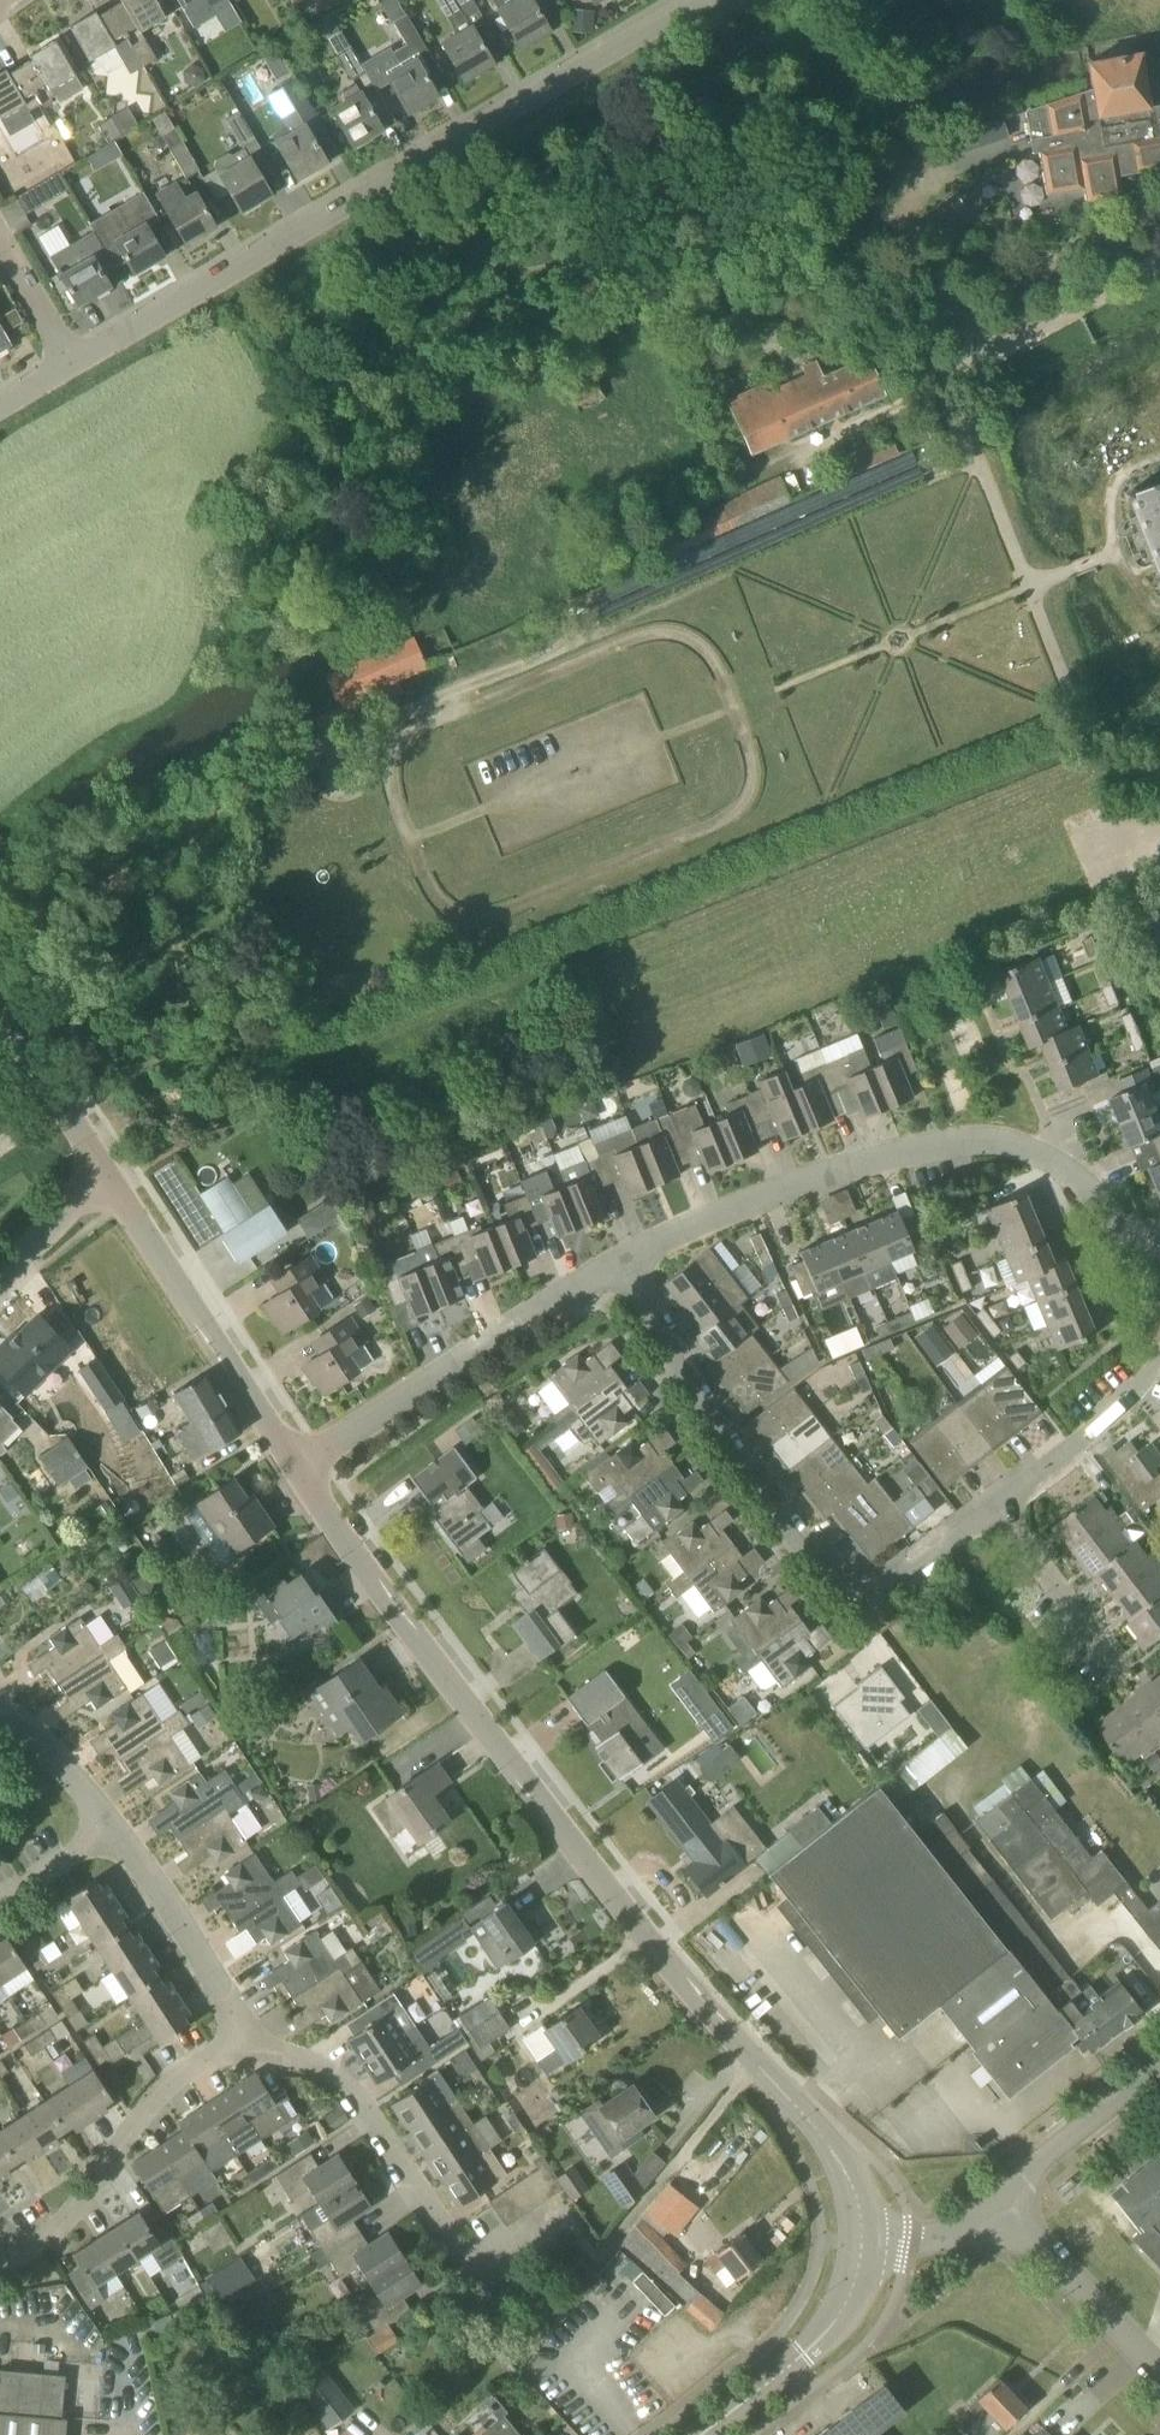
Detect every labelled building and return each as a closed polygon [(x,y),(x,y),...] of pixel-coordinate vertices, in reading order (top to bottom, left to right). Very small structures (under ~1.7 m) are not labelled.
[(157,58),(141,32),(166,17),(156,0),(121,0),(122,2),(110,9),(131,45),(144,66),(157,58)] [(194,29),(233,6),(229,0),(178,0),(194,29)] [(459,35),(443,45),(464,81),(493,64),(472,28),(473,28),(465,15),(478,8),(474,0),(439,0),(459,35)] [(550,31),(532,0),(519,0),(499,12),(520,48),(550,31)] [(114,47),(118,53),(131,45),(110,9),(98,16),(96,12),(70,27),(90,61),(114,47)] [(582,31),(592,32),(593,9),(582,9),(582,31)] [(437,65),(429,53),(407,14),(393,22),(406,45),(393,52),(402,68),(387,77),(408,113),(438,96),(424,72),(417,60),(428,53),(436,66),(437,65)] [(332,16),(321,22),(330,36),(340,30),(332,16)] [(340,31),(328,38),(337,54),(350,47),(340,31)] [(51,90),(76,76),(56,41),(30,56),(32,60),(20,67),(41,104),(55,96),(51,90)] [(353,81),(367,72),(352,46),(337,55),(353,81)] [(263,56),(275,78),(288,70),(276,49),(263,56)] [(1139,53),(1088,63),(1093,88),(1087,90),(1106,199),(1123,196),(1120,176),(1159,169),(1159,105),(1148,107),(1142,71),(1148,70),(1148,68),(1142,69),(1139,53)] [(20,67),(8,74),(6,70),(0,73),(0,119),(0,120),(25,105),(29,111),(41,104),(20,67)] [(297,179),(326,161),(298,113),(312,105),(296,78),(267,95),(291,135),(277,144),(297,179)] [(1106,199),(1087,90),(1025,111),(1031,143),(1037,142),(1046,195),(1084,189),(1086,203),(1106,199)] [(353,146),(382,129),(362,94),(333,111),(353,146)] [(123,135),(139,126),(128,108),(112,117),(123,135)] [(165,112),(152,119),(163,136),(175,128),(165,112)] [(250,159),(263,151),(239,112),(227,119),(244,149),(235,154),(228,153),(216,160),(215,165),(221,176),(229,190),(242,211),(271,194),(250,159)] [(969,124),(975,144),(1005,135),(1000,115),(969,124)] [(109,144),(115,141),(114,140),(123,135),(112,117),(98,125),(109,144)] [(200,169),(182,140),(169,147),(187,178),(200,169)] [(215,165),(202,173),(216,197),(229,190),(221,176),(215,165)] [(25,215),(26,214),(69,189),(59,173),(16,198),(25,215)] [(185,200),(176,184),(158,195),(186,244),(215,226),(196,193),(185,200)] [(97,238),(115,268),(127,261),(134,274),(164,256),(147,227),(159,219),(144,193),(118,208),(126,221),(97,238)] [(79,306),(111,288),(104,275),(115,268),(97,238),(75,251),(82,262),(60,275),(79,306)] [(23,322),(16,308),(0,317),(0,322),(6,332),(12,329),(11,328),(23,322)] [(12,345),(0,324),(0,353),(12,345)] [(884,395),(867,357),(823,377),(817,363),(804,369),(810,383),(777,397),(771,383),(728,401),(752,454),(884,395)] [(581,417),(607,400),(589,372),(563,389),(581,417)] [(824,463),(832,482),(899,453),(890,434),(824,463)] [(673,553),(796,498),(785,475),(662,530),(673,553)] [(1139,491),(1138,488),(1130,490),(1134,502),(1138,500),(1159,557),(1159,484),(1139,491)] [(425,666),(425,665),(413,639),(327,677),(339,704),(425,666)] [(1091,957),(1099,953),(1100,953),(1093,936),(1084,940),(1091,957)] [(1013,1000),(1050,985),(1039,958),(1002,973),(1013,1000)] [(1102,989),(1113,984),(1106,967),(1095,971),(1102,989)] [(1110,1007),(1121,1002),(1113,984),(1102,989),(1110,1007)] [(1013,1000),(1022,1024),(1060,1008),(1050,985),(1013,1000)] [(1043,1043),(1081,1027),(1080,1024),(1069,1029),(1060,1008),(1022,1024),(1032,1047),(1043,1043)] [(1130,1034),(1139,1030),(1132,1013),(1123,1016),(1130,1034)] [(1052,1067),(1091,1051),(1081,1027),(1043,1043),(1052,1067)] [(889,1108),(913,1098),(904,1076),(917,1070),(905,1041),(900,1028),(873,1039),(879,1052),(882,1062),(871,1066),(889,1108)] [(1130,1034),(1136,1050),(1137,1052),(1147,1048),(1139,1030),(1130,1034)] [(764,1033),(736,1044),(745,1067),(773,1055),(764,1033)] [(1062,1091),(1102,1074),(1091,1051),(1052,1067),(1062,1091)] [(855,1073),(847,1054),(847,1053),(824,1062),(837,1092),(850,1087),(863,1119),(889,1108),(871,1066),(855,1073)] [(808,1130),(833,1120),(824,1098),(837,1092),(824,1062),(798,1073),(803,1085),(791,1089),(808,1130)] [(1147,1068),(1120,1080),(1125,1092),(1112,1097),(1122,1123),(1159,1107),(1159,1090),(1156,1091),(1147,1068)] [(808,1130),(791,1089),(785,1073),(759,1084),(761,1090),(750,1094),(762,1123),(774,1118),(784,1140),(808,1130)] [(734,1161),(758,1151),(749,1129),(762,1123),(750,1094),(723,1105),(727,1116),(716,1121),(734,1161)] [(703,1126),(695,1105),(670,1115),(682,1144),(694,1139),(708,1172),(734,1161),(716,1121),(703,1126)] [(1159,1150),(1159,1149),(1159,1107),(1122,1123),(1132,1147),(1154,1138),(1159,1150)] [(670,1115),(669,1115),(656,1121),(647,1124),(647,1123),(632,1129),(639,1146),(655,1185),(679,1176),(668,1149),(682,1144),(670,1115)] [(552,1118),(542,1122),(549,1140),(555,1137),(556,1129),(552,1118)] [(639,1146),(632,1129),(594,1144),(598,1156),(599,1155),(610,1183),(622,1178),(629,1196),(655,1185),(639,1146)] [(563,1177),(567,1186),(583,1226),(607,1216),(596,1188),(610,1183),(599,1155),(598,1156),(594,1144),(591,1137),(578,1143),(584,1157),(559,1167),(563,1177)] [(1151,1167),(1159,1189),(1159,1164),(1151,1167)] [(547,1171),(522,1181),(540,1223),(551,1219),(558,1236),(583,1226),(567,1186),(554,1190),(547,1171)] [(253,1216),(230,1180),(202,1198),(242,1261),(287,1232),(270,1205),(253,1216)] [(510,1267),(536,1256),(525,1229),(540,1223),(522,1181),(521,1181),(527,1196),(504,1205),(510,1221),(494,1227),(510,1267)] [(818,1199),(829,1222),(855,1209),(844,1187),(818,1199)] [(996,1233),(1034,1217),(1025,1193),(986,1209),(996,1233)] [(453,1213),(464,1209),(459,1195),(448,1198),(453,1213)] [(311,1237),(345,1215),(334,1197),(299,1219),(311,1237)] [(901,1219),(898,1211),(872,1222),(896,1278),(897,1277),(889,1259),(913,1249),(912,1249),(926,1243),(914,1214),(901,1219)] [(1006,1256),(1044,1240),(1034,1217),(996,1233),(1006,1256)] [(873,1288),(896,1278),(872,1222),(849,1231),(873,1288)] [(482,1232),(480,1226),(457,1235),(468,1264),(479,1260),(486,1277),(510,1267),(494,1227),(482,1232)] [(942,1243),(952,1239),(946,1226),(937,1230),(942,1243)] [(849,1298),(873,1288),(849,1231),(825,1241),(841,1280),(847,1294),(849,1298)] [(756,1252),(766,1247),(760,1234),(750,1238),(756,1252)] [(468,1264),(457,1235),(433,1245),(432,1242),(416,1249),(417,1252),(439,1307),(464,1297),(453,1271),(468,1264)] [(1016,1280),(1054,1264),(1044,1240),(1006,1256),(1016,1280)] [(841,1280),(825,1241),(800,1252),(803,1260),(790,1266),(802,1294),(816,1288),(817,1290),(819,1289),(841,1280)] [(684,1308),(730,1272),(711,1247),(665,1283),(684,1308)] [(762,1266),(773,1261),(766,1247),(756,1252),(762,1266)] [(439,1307),(417,1252),(379,1267),(394,1305),(407,1300),(414,1317),(439,1307)] [(285,1331),(319,1309),(332,1301),(333,1297),(324,1281),(326,1280),(312,1258),(282,1277),(289,1288),(264,1304),(276,1322),(278,1321),(285,1331)] [(957,1278),(966,1274),(961,1260),(951,1264),(957,1278)] [(1075,1284),(1065,1260),(1054,1264),(1016,1280),(1016,1282),(1027,1277),(1036,1300),(1075,1284)] [(695,1338),(742,1301),(749,1296),(730,1272),(684,1308),(702,1331),(694,1337),(695,1338)] [(963,1292),(972,1288),(966,1274),(957,1278),(963,1292)] [(1047,1325),(1085,1309),(1075,1284),(1036,1300),(1047,1325)] [(783,1309),(793,1304),(787,1290),(777,1294),(783,1309)] [(355,1304),(363,1317),(377,1309),(369,1295),(355,1304)] [(705,1367),(753,1331),(761,1325),(742,1301),(695,1338),(713,1360),(705,1367)] [(789,1322),(799,1318),(793,1304),(783,1309),(789,1322)] [(985,1326),(993,1319),(983,1307),(975,1314),(985,1326)] [(1057,1350),(1095,1334),(1085,1309),(1047,1325),(1057,1350)] [(891,1331),(914,1322),(910,1312),(899,1317),(900,1318),(888,1323),(891,1331)] [(962,1313),(943,1327),(951,1338),(970,1323),(962,1313)] [(37,1315),(8,1344),(5,1341),(0,1346),(0,1369),(26,1395),(72,1349),(37,1315)] [(1015,1328),(1009,1315),(999,1320),(1004,1332),(1015,1328)] [(324,1393),(359,1371),(358,1370),(374,1359),(364,1344),(367,1342),(351,1317),(321,1337),(329,1349),(304,1365),(315,1384),(318,1382),(324,1393)] [(994,1337),(1002,1331),(993,1319),(985,1326),(994,1337)] [(831,1357),(863,1344),(855,1322),(822,1335),(831,1357)] [(880,1336),(891,1331),(888,1323),(876,1327),(880,1336)] [(933,1323),(915,1336),(926,1352),(944,1339),(933,1323)] [(724,1391),(771,1355),(753,1331),(705,1367),(724,1391)] [(881,1354),(894,1348),(890,1338),(876,1344),(881,1354)] [(866,1360),(881,1354),(876,1344),(862,1350),(866,1360)] [(790,1379),(809,1367),(819,1363),(812,1348),(781,1368),(771,1355),(724,1391),(743,1416),(790,1379)] [(1018,1368),(1026,1362),(1017,1351),(1009,1357),(1018,1368)] [(584,1362),(578,1354),(548,1376),(553,1383),(542,1391),(556,1410),(557,1412),(551,1417),(556,1424),(619,1377),(610,1365),(604,1369),(593,1355),(584,1362)] [(105,1411),(124,1398),(97,1357),(78,1370),(105,1411)] [(1018,1430),(1041,1412),(1042,1412),(1006,1365),(999,1358),(975,1375),(982,1384),(1018,1430)] [(856,1380),(857,1379),(866,1375),(859,1361),(850,1366),(856,1380)] [(196,1459),(241,1432),(207,1373),(174,1393),(191,1422),(179,1428),(196,1459)] [(862,1393),(871,1388),(866,1375),(857,1379),(856,1380),(862,1393)] [(556,1424),(557,1426),(560,1430),(579,1417),(599,1444),(629,1422),(623,1414),(632,1407),(622,1393),(627,1389),(619,1377),(556,1424)] [(995,1448),(1018,1430),(982,1384),(958,1402),(995,1448)] [(768,1448),(815,1411),(796,1386),(749,1423),(768,1448)] [(492,1415),(507,1406),(498,1392),(483,1402),(492,1415)] [(970,1467),(995,1448),(958,1402),(934,1421),(970,1467)] [(0,1404),(0,1430),(11,1419),(13,1417),(0,1404)] [(508,1406),(495,1416),(504,1427),(516,1417),(508,1406)] [(786,1472),(834,1435),(815,1411),(768,1448),(786,1472)] [(884,1434),(893,1427),(883,1415),(875,1422),(884,1434)] [(944,1487),(970,1467),(934,1421),(910,1440),(944,1487)] [(893,1445),(902,1438),(893,1427),(884,1434),(893,1445)] [(805,1496),(853,1459),(834,1435),(786,1472),(805,1496)] [(85,1482),(79,1473),(89,1466),(69,1437),(40,1457),(60,1486),(69,1479),(75,1488),(85,1482)] [(638,1448),(632,1440),(584,1474),(598,1492),(608,1484),(616,1495),(605,1503),(609,1509),(610,1509),(672,1463),(664,1451),(658,1455),(647,1441),(638,1448)] [(1131,1440),(1118,1450),(1126,1461),(1126,1468),(1117,1474),(1144,1510),(1159,1498),(1159,1452),(1152,1442),(1139,1451),(1131,1440)] [(482,1508),(466,1486),(477,1477),(454,1447),(411,1479),(430,1503),(431,1503),(441,1517),(435,1521),(458,1551),(491,1527),(479,1511),(482,1508)] [(529,1462),(538,1473),(550,1489),(563,1480),(542,1453),(539,1455),(534,1459),(529,1462)] [(862,1466),(855,1457),(853,1459),(805,1496),(824,1520),(831,1514),(871,1482),(859,1468),(862,1466)] [(683,1508),(677,1501),(686,1494),(676,1479),(681,1475),(672,1463),(610,1509),(615,1517),(633,1503),(642,1515),(624,1528),(637,1544),(654,1531),(683,1508)] [(912,1470),(906,1475),(916,1487),(930,1476),(921,1464),(912,1470)] [(930,1494),(939,1487),(930,1476),(916,1487),(896,1502),(850,1538),(868,1562),(915,1526),(904,1512),(924,1496),(925,1497),(930,1493),(930,1494)] [(850,1538),(896,1502),(877,1477),(871,1482),(831,1514),(850,1538)] [(247,1500),(233,1479),(198,1503),(222,1538),(208,1547),(219,1563),(221,1565),(225,1566),(227,1566),(229,1566),(232,1564),(234,1562),(235,1559),(235,1556),(233,1553),(272,1526),(252,1496),(247,1500)] [(562,1484),(550,1493),(562,1508),(568,1503),(565,1500),(571,1495),(562,1484)] [(1062,1535),(1074,1550),(1119,1516),(1112,1507),(1107,1511),(1095,1496),(1053,1528),(1060,1537),(1062,1535)] [(1090,1576),(1132,1544),(1122,1530),(1126,1527),(1126,1526),(1119,1516),(1074,1550),(1086,1566),(1083,1568),(1090,1576)] [(699,1529),(693,1521),(663,1544),(670,1554),(661,1561),(674,1578),(666,1584),(666,1585),(662,1588),(667,1594),(733,1544),(724,1532),(719,1536),(708,1522),(699,1529)] [(1137,1541),(1133,1545),(1132,1544),(1090,1576),(1090,1577),(1095,1574),(1101,1582),(1104,1580),(1115,1595),(1159,1561),(1159,1560),(1153,1552),(1148,1556),(1137,1541)] [(714,1613),(744,1590),(738,1582),(747,1575),(737,1560),(742,1556),(733,1544),(667,1594),(671,1591),(676,1598),(681,1594),(699,1618),(712,1609),(714,1613)] [(559,1570),(543,1549),(512,1572),(523,1586),(512,1594),(526,1614),(512,1624),(548,1671),(549,1671),(540,1659),(558,1646),(560,1649),(577,1637),(557,1609),(577,1594),(570,1583),(571,1583),(561,1569),(559,1570)] [(1159,1600),(1159,1561),(1115,1595),(1127,1611),(1124,1613),(1130,1621),(1129,1622),(1129,1623),(1159,1600)] [(142,1565),(129,1574),(133,1579),(144,1597),(157,1588),(142,1565)] [(314,1593),(300,1573),(286,1583),(283,1578),(260,1594),(278,1619),(291,1638),(304,1628),(309,1635),(335,1617),(317,1591),(314,1593)] [(766,1605),(760,1597),(731,1620),(750,1648),(742,1654),(734,1660),(740,1667),(802,1621),(792,1608),(786,1613),(776,1598),(766,1605)] [(1159,1638),(1159,1600),(1129,1623),(1141,1638),(1138,1640),(1145,1649),(1159,1638)] [(107,1641),(114,1636),(100,1616),(84,1625),(80,1619),(49,1638),(55,1646),(45,1652),(55,1667),(49,1671),(57,1683),(103,1653),(108,1660),(117,1654),(107,1641)] [(781,1688),(812,1665),(806,1657),(815,1651),(804,1636),(810,1632),(802,1621),(740,1667),(745,1674),(749,1671),(761,1688),(766,1689),(776,1681),(781,1688)] [(682,1625),(669,1635),(680,1648),(692,1637),(682,1625)] [(114,1636),(107,1641),(117,1654),(123,1650),(126,1649),(116,1635),(114,1636)] [(166,1640),(149,1651),(159,1668),(177,1658),(166,1640)] [(117,1654),(108,1660),(103,1653),(57,1683),(66,1696),(71,1692),(81,1707),(91,1701),(97,1709),(126,1688),(128,1692),(143,1682),(123,1650),(117,1654)] [(379,1691),(377,1688),(358,1661),(311,1694),(338,1733),(349,1726),(360,1741),(401,1712),(384,1688),(379,1691)] [(861,1684),(836,1703),(861,1734),(885,1715),(894,1726),(914,1710),(903,1697),(908,1693),(884,1662),(859,1681),(861,1684)] [(662,1747),(605,1670),(567,1699),(586,1724),(587,1723),(602,1742),(595,1746),(620,1779),(662,1747)] [(1145,1684),(1159,1703),(1159,1677),(1155,1681),(1153,1678),(1145,1684)] [(1124,1704),(1158,1749),(1159,1748),(1159,1703),(1145,1684),(1135,1691),(1137,1694),(1124,1704)] [(162,1722),(143,1693),(111,1714),(117,1722),(107,1729),(117,1743),(111,1747),(120,1760),(167,1729),(171,1737),(181,1730),(171,1715),(162,1722)] [(743,1697),(727,1709),(740,1726),(756,1714),(743,1697)] [(930,1699),(917,1710),(937,1736),(951,1726),(930,1699)] [(209,1704),(190,1716),(198,1728),(217,1716),(209,1704)] [(715,1704),(695,1720),(708,1737),(728,1721),(715,1704)] [(1146,1758),(1158,1749),(1124,1704),(1106,1717),(1104,1715),(1095,1721),(1127,1764),(1142,1753),(1146,1758)] [(171,1715),(181,1730),(183,1729),(190,1725),(180,1710),(171,1715)] [(201,1756),(183,1729),(181,1730),(171,1737),(167,1729),(120,1760),(128,1772),(134,1768),(144,1783),(153,1777),(159,1786),(190,1766),(189,1764),(201,1756)] [(447,1780),(438,1766),(467,1745),(466,1744),(437,1764),(388,1797),(388,1798),(373,1808),(392,1835),(407,1824),(419,1842),(449,1821),(430,1794),(449,1782),(478,1761),(477,1760),(447,1780)] [(723,1766),(737,1755),(728,1745),(714,1756),(723,1766)] [(1147,1760),(1155,1772),(1159,1768),(1159,1756),(1158,1752),(1147,1760)] [(208,1781),(201,1771),(170,1793),(175,1801),(166,1808),(175,1822),(169,1826),(178,1839),(226,1808),(228,1814),(238,1808),(229,1794),(230,1794),(217,1775),(208,1781)] [(1090,1897),(1097,1906),(1114,1892),(1159,1951),(1159,1900),(1148,1909),(1136,1894),(1102,1850),(1092,1858),(1081,1844),(1072,1833),(1031,1780),(1029,1777),(1010,1792),(1091,1897),(1090,1897)] [(682,1790),(674,1780),(649,1800),(696,1861),(686,1869),(706,1894),(744,1865),(765,1848),(731,1806),(708,1824),(688,1798),(695,1792),(689,1784),(682,1790)] [(262,1782),(250,1790),(254,1796),(262,1798),(269,1793),(262,1782)] [(843,1813),(798,1849),(767,1873),(897,2037),(938,2004),(1008,1949),(987,1923),(967,1898),(943,1868),(916,1833),(877,1786),(843,1813)] [(229,1794),(238,1808),(246,1803),(246,1804),(248,1803),(238,1788),(230,1794),(229,1794)] [(1071,1913),(1090,1897),(1091,1897),(1010,1792),(973,1821),(1050,1919),(1066,1906),(1071,1913)] [(798,1849),(841,1812),(830,1798),(819,1807),(785,1833),(798,1849)] [(248,1843),(246,1839),(228,1814),(226,1808),(178,1839),(186,1851),(192,1847),(202,1862),(212,1856),(217,1863),(248,1843)] [(916,1833),(943,1868),(968,1849),(970,1847),(942,1812),(916,1833)] [(283,1897),(293,1891),(283,1876),(274,1882),(255,1854),(224,1875),(231,1882),(220,1889),(230,1903),(224,1907),(232,1921),(279,1890),(283,1897)] [(296,1876),(302,1885),(305,1890),(324,1878),(315,1864),(296,1876)] [(292,1870),(283,1876),(293,1891),(297,1888),(302,1885),(296,1876),(292,1870)] [(101,1888),(95,1879),(75,1892),(66,1898),(82,1923),(117,1900),(106,1884),(101,1888)] [(992,1879),(967,1898),(987,1923),(1011,1903),(992,1879)] [(313,1913),(297,1888),(293,1891),(283,1897),(279,1890),(232,1921),(240,1932),(246,1928),(256,1943),(266,1936),(271,1945),(302,1925),(300,1921),(313,1913)] [(97,1947),(127,1928),(122,1920),(127,1917),(117,1900),(82,1923),(97,1947)] [(511,1960),(534,1944),(505,1902),(482,1918),(469,1927),(498,1969),(511,1959),(511,1960)] [(415,1916),(401,1918),(403,1936),(417,1935),(415,1916)] [(83,1927),(58,1933),(62,1947),(86,1941),(83,1927)] [(132,1936),(127,1928),(97,1947),(113,1972),(148,1949),(138,1933),(132,1936)] [(292,1998),(339,1967),(334,1958),(321,1939),(315,1930),(284,1951),(289,1959),(280,1966),(290,1981),(284,1985),(292,1998)] [(1067,1974),(1035,1933),(1011,1952),(1043,1993),(1067,1974)] [(2,1983),(26,1967),(7,1937),(0,1942),(0,1980),(2,1983)] [(29,1957),(40,1950),(32,1938),(21,1945),(29,1957)] [(437,1960),(425,1942),(409,1953),(423,1973),(439,1962),(437,1960)] [(346,1950),(343,1952),(353,1968),(362,1962),(357,1955),(352,1946),(349,1949),(346,1950)] [(129,1996),(158,1977),(153,1969),(159,1965),(148,1949),(113,1972),(129,1996)] [(938,2004),(973,2049),(1043,1993),(1011,1952),(1008,1949),(938,2004)] [(37,1969),(48,1962),(40,1950),(29,1957),(37,1969)] [(343,1952),(337,1956),(334,1958),(339,1967),(344,1974),(353,1968),(343,1952)] [(332,2022),(362,2002),(371,1995),(353,1968),(344,1974),(339,1967),(292,1998),(300,2010),(306,2006),(316,2021),(327,2014),(332,2022)] [(1067,1974),(1043,1993),(1076,2034),(1091,2053),(1143,2011),(1143,2010),(1144,2009),(1143,2008),(1141,2009),(1119,1980),(1100,1995),(1089,1982),(1080,1989),(1067,1974)] [(163,1985),(158,1977),(129,1996),(144,2020),(144,2021),(180,1998),(169,1981),(163,1985)] [(61,2005),(71,1998),(63,1986),(53,1993),(61,2005)] [(362,2062),(416,2026),(401,2004),(394,1993),(368,2010),(375,2021),(347,2039),(362,2062)] [(1068,2041),(1076,2034),(1043,1993),(973,2049),(972,2050),(1008,2096),(1071,2045),(1068,2041)] [(469,2030),(499,2011),(489,1997),(460,2016),(469,2030)] [(69,2018),(79,2011),(71,1998),(61,2005),(69,2018)] [(190,2026),(184,2017),(190,2014),(180,1998),(144,2021),(144,2020),(103,2047),(92,2054),(100,2066),(111,2059),(113,2061),(154,2035),(160,2045),(190,2026)] [(597,2034),(578,2007),(545,2030),(542,2026),(526,2037),(525,2041),(537,2058),(536,2059),(546,2073),(565,2060),(566,2062),(585,2048),(582,2044),(597,2034)] [(480,2048),(510,2029),(499,2011),(469,2030),(480,2048)] [(34,2031),(47,2023),(40,2012),(27,2020),(34,2031)] [(22,2039),(34,2031),(27,2020),(15,2029),(22,2039)] [(430,2047),(416,2026),(362,2062),(377,2084),(418,2057),(426,2070),(468,2042),(458,2028),(430,2047)] [(44,2047),(57,2039),(50,2029),(37,2037),(44,2047)] [(92,2054),(103,2047),(94,2034),(83,2041),(92,2054)] [(32,2055),(44,2047),(37,2037),(25,2045),(32,2055)] [(8,2071),(1,2060),(0,2061),(0,2076),(8,2071)] [(477,2084),(485,2078),(477,2068),(470,2073),(477,2084)] [(104,2104),(113,2099),(94,2070),(70,2086),(92,2120),(108,2110),(104,2104)] [(408,2130),(456,2097),(440,2072),(391,2105),(408,2130)] [(262,2139),(288,2122),(256,2073),(230,2089),(262,2139)] [(485,2096),(493,2091),(485,2078),(477,2084),(485,2096)] [(76,2131),(92,2120),(70,2086),(45,2102),(64,2131),(72,2126),(76,2131)] [(653,2115),(633,2087),(633,2086),(604,2106),(599,2099),(582,2111),(612,2154),(642,2134),(636,2126),(653,2115)] [(236,2155),(262,2139),(230,2089),(205,2105),(236,2155)] [(424,2155),(473,2123),(456,2097),(408,2130),(424,2155)] [(21,2118),(43,2152),(60,2142),(56,2136),(64,2131),(45,2102),(21,2118)] [(211,2172),(236,2155),(205,2105),(179,2122),(211,2172)] [(508,2120),(513,2127),(516,2131),(523,2126),(515,2115),(508,2120)] [(43,2152),(21,2118),(0,2131),(0,2139),(15,2162),(23,2157),(27,2163),(43,2152)] [(217,2181),(211,2172),(179,2122),(178,2123),(183,2131),(158,2147),(190,2197),(217,2181)] [(441,2181),(490,2148),(473,2123),(424,2155),(441,2181)] [(306,2129),(286,2141),(293,2153),(313,2141),(306,2129)] [(0,2139),(0,2180),(11,2173),(8,2167),(15,2162),(0,2139)] [(165,2214),(166,2213),(181,2203),(190,2197),(158,2147),(133,2164),(165,2214)] [(458,2207),(507,2175),(490,2148),(441,2181),(458,2207)] [(319,2166),(310,2153),(276,2175),(292,2200),(310,2189),(319,2203),(355,2180),(338,2153),(319,2166)] [(1109,2194),(1139,2231),(1131,2238),(1159,2268),(1159,2154),(1109,2194)] [(254,2183),(280,2166),(273,2156),(248,2173),(254,2183)] [(543,2201),(556,2193),(565,2187),(544,2156),(535,2162),(539,2168),(527,2176),(543,2201)] [(642,2190),(632,2175),(623,2163),(604,2176),(626,2209),(642,2190)] [(572,2167),(559,2174),(570,2196),(583,2190),(572,2167)] [(242,2191),(254,2183),(248,2173),(236,2181),(242,2191)] [(531,2210),(543,2201),(527,2176),(514,2185),(531,2210)] [(326,2254),(361,2232),(353,2219),(373,2206),(355,2180),(319,2203),(329,2218),(311,2230),(326,2254)] [(671,2182),(649,2209),(670,2227),(693,2202),(671,2182)] [(518,2218),(531,2210),(514,2185),(501,2193),(518,2218)] [(506,2226),(518,2218),(501,2193),(489,2201),(506,2226)] [(205,2221),(219,2212),(213,2202),(199,2211),(205,2221)] [(194,2228),(205,2221),(199,2211),(187,2218),(194,2228)] [(146,2222),(139,2212),(117,2226),(138,2258),(150,2250),(162,2268),(183,2255),(174,2241),(157,2215),(146,2222)] [(687,2264),(664,2239),(641,2219),(618,2248),(682,2303),(694,2314),(713,2329),(725,2315),(726,2314),(726,2313),(701,2293),(679,2273),(687,2264)] [(141,2263),(138,2258),(117,2226),(95,2240),(115,2272),(128,2264),(132,2270),(141,2263)] [(405,2258),(388,2231),(369,2244),(361,2232),(326,2254),(342,2278),(360,2266),(370,2281),(405,2258)] [(727,2287),(762,2260),(742,2233),(717,2252),(718,2252),(705,2262),(714,2274),(715,2273),(727,2287)] [(93,2311),(108,2302),(100,2290),(107,2286),(103,2280),(115,2272),(95,2240),(72,2255),(83,2272),(73,2279),(93,2311)] [(255,2278),(239,2255),(204,2278),(219,2302),(255,2278)] [(361,2307),(376,2331),(378,2332),(389,2325),(412,2310),(403,2297),(422,2284),(405,2258),(370,2281),(379,2296),(361,2307)] [(640,2270),(630,2281),(664,2313),(674,2302),(640,2270)] [(598,2277),(590,2289),(598,2295),(607,2283),(598,2277)] [(256,2307),(235,2319),(246,2338),(267,2326),(256,2307)] [(376,2331),(367,2337),(379,2354),(398,2340),(389,2325),(378,2332),(376,2331)] [(68,2418),(62,2418),(66,2375),(30,2371),(0,2369),(0,2434),(66,2434),(68,2418)] [(325,2370),(298,2391),(329,2431),(356,2409),(325,2370)] [(1009,2425),(1027,2408),(998,2378),(968,2407),(980,2419),(966,2432),(967,2433),(964,2434),(998,2434),(1009,2425)] [(906,2411),(884,2384),(819,2434),(876,2434),(906,2411)] [(485,2430),(479,2434),(521,2434),(504,2415),(508,2411),(496,2397),(486,2405),(498,2419),(485,2430)]
